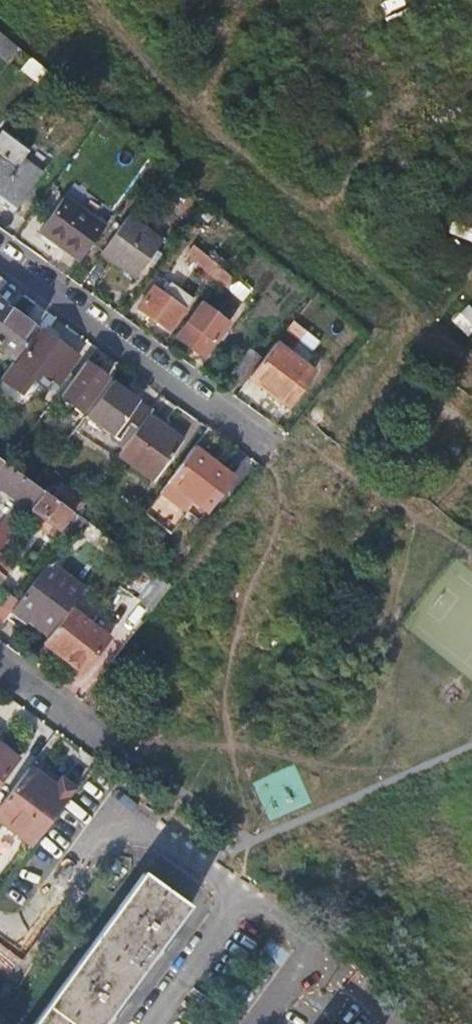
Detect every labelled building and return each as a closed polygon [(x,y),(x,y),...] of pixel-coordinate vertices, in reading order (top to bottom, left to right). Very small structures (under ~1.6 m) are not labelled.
[(361,92),(393,72),(357,17),(325,37),(361,92)] [(21,49),(0,31),(0,46),(7,52),(12,50),(17,54),(21,49)] [(38,79),(45,69),(32,58),(24,69),(38,79)] [(0,130),(0,202),(13,211),(41,172),(22,157),(29,148),(2,128),(0,130)] [(74,205),(81,194),(69,186),(62,197),(74,205)] [(60,241),(81,256),(103,226),(93,219),(100,208),(81,194),(74,205),(62,197),(37,231),(57,245),(60,241)] [(160,242),(126,218),(101,252),(136,277),(160,242)] [(215,277),(222,267),(194,244),(186,253),(215,277)] [(227,286),(234,277),(222,267),(215,277),(227,286)] [(184,306),(155,285),(138,308),(168,329),(184,306)] [(36,327),(0,301),(0,348),(14,358),(19,350),(24,343),(36,327)] [(228,322),(202,302),(177,336),(203,355),(228,322)] [(452,321),(469,337),(471,333),(471,310),(467,305),(452,321)] [(291,323),(285,335),(315,348),(320,336),(291,323)] [(0,377),(0,378),(20,392),(32,377),(43,386),(51,377),(57,381),(66,370),(59,365),(70,350),(55,339),(58,334),(46,325),(42,330),(40,329),(29,345),(24,343),(19,350),(23,353),(15,364),(11,361),(0,377)] [(276,341),(250,375),(287,405),(314,370),(276,341)] [(106,376),(85,360),(59,395),(81,410),(106,376)] [(86,415),(118,437),(143,402),(112,380),(86,415)] [(125,442),(118,453),(153,478),(181,439),(146,414),(125,442)] [(239,478),(197,445),(150,507),(176,526),(194,503),(210,515),(239,478)] [(30,507),(43,489),(33,482),(3,460),(0,464),(0,485),(30,507)] [(66,533),(71,526),(79,514),(76,512),(50,494),(43,489),(30,507),(25,513),(28,515),(33,509),(66,533)] [(13,562),(0,552),(0,579),(13,562)] [(52,560),(14,611),(49,637),(71,608),(87,586),(52,560)] [(138,599),(154,610),(173,585),(157,573),(138,599)] [(1,622),(16,601),(3,592),(0,595),(0,622),(1,622)] [(108,637),(71,608),(49,637),(45,641),(82,670),(108,637)] [(18,757),(0,743),(0,780),(18,757)] [(74,789),(63,780),(57,788),(30,766),(0,805),(0,824),(1,822),(32,846),(74,789)] [(113,1010),(124,996),(161,945),(171,930),(190,905),(144,872),(136,884),(140,887),(131,899),(127,896),(112,916),(117,919),(108,931),(103,928),(87,950),(92,954),(83,966),(78,963),(64,982),(69,985),(60,997),(55,994),(39,1017),(44,1020),(41,1023),(103,1023),(113,1010)] [(136,884),(127,896),(131,899),(140,887),(136,884)] [(112,916),(103,928),(108,931),(117,919),(112,916)] [(177,934),(171,930),(161,945),(167,949),(171,942),(177,934)] [(87,950),(78,963),(83,966),(92,954),(87,950)] [(64,982),(55,994),(60,997),(69,985),(64,982)] [(130,1000),(124,996),(113,1010),(119,1015),(124,1008),(130,1000)]
